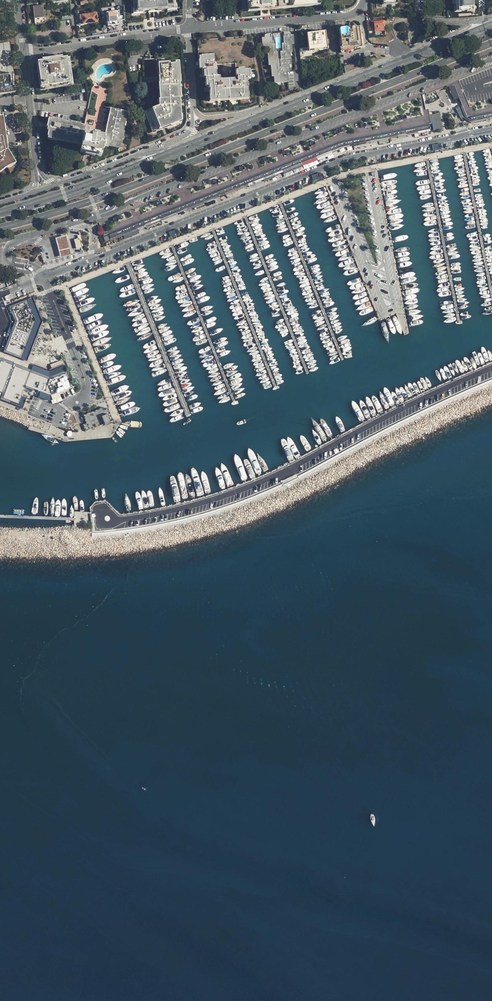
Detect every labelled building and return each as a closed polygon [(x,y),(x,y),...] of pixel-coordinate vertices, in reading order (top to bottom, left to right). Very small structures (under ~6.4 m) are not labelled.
[(130,14),(133,13),(138,13),(138,9),(136,7),(135,2),(137,0),(128,0),(130,14)] [(248,8),(248,11),(319,5),(318,0),(247,0),(248,8)] [(459,0),(459,3),(462,5),(462,7),(464,7),(464,8),(467,8),(467,7),(470,7),(470,4),(470,0),(459,0)] [(33,7),(35,24),(45,23),(43,5),(33,7)] [(83,24),(84,24),(86,24),(97,23),(96,13),(88,14),(88,12),(83,12),(84,15),(82,15),(83,24)] [(375,31),(384,30),(382,17),(373,18),(375,31)] [(340,38),(341,50),(348,49),(348,48),(354,48),(361,47),(361,46),(362,46),(363,44),(361,28),(361,27),(359,27),(358,26),(354,27),(353,28),(351,28),(351,26),(348,27),(347,27),(339,29),(340,38)] [(308,47),(299,48),(300,58),(314,56),(314,51),(326,49),(324,31),(306,34),(308,47)] [(262,46),(264,46),(265,54),(267,54),(269,66),(270,65),(272,77),(274,77),(274,83),(288,82),(287,72),(289,72),(289,64),(291,64),(290,52),(292,52),(291,44),(293,44),(293,36),(290,36),(290,34),(286,32),(271,33),(265,35),(264,38),(261,38),(262,46)] [(205,87),(209,86),(210,101),(247,99),(246,79),(250,79),(249,69),(255,69),(252,42),(247,42),(246,37),(197,40),(198,56),(201,56),(201,60),(198,60),(199,69),(202,69),(202,78),(205,78),(205,87)] [(13,93),(11,85),(16,85),(16,84),(10,42),(0,43),(0,95),(13,93)] [(42,85),(64,82),(68,82),(65,59),(39,62),(42,85)] [(175,61),(175,63),(176,63),(178,82),(177,82),(178,98),(176,98),(178,121),(155,130),(156,133),(181,123),(181,120),(179,98),(181,98),(180,82),(181,82),(179,61),(175,61)] [(158,76),(159,76),(161,76),(160,65),(170,64),(170,62),(157,63),(158,76)] [(159,76),(160,84),(161,84),(162,99),(161,100),(161,107),(148,113),(155,130),(178,121),(176,98),(178,98),(177,82),(178,82),(176,63),(175,63),(170,64),(160,65),(161,76),(159,76)] [(454,83),(459,94),(460,98),(463,104),(465,103),(465,104),(466,107),(468,112),(469,114),(469,116),(473,115),(480,114),(484,113),(488,112),(491,111),(491,97),(468,102),(459,81),(454,83)] [(454,100),(460,98),(459,94),(454,83),(449,85),(454,100)] [(154,134),(156,133),(155,130),(148,113),(161,107),(161,100),(162,99),(161,84),(160,84),(159,84),(160,100),(158,100),(158,105),(153,107),(153,108),(145,111),(154,134)] [(429,99),(431,108),(441,107),(439,97),(429,99)] [(489,121),(489,119),(488,112),(484,113),(480,114),(473,115),(469,116),(469,114),(468,112),(466,107),(465,104),(463,105),(467,116),(474,123),(489,121)] [(79,152),(91,155),(100,157),(102,145),(119,148),(120,147),(127,112),(110,108),(104,137),(83,133),(85,126),(49,118),(47,127),(47,130),(49,131),(48,138),(81,145),(79,152)] [(0,117),(0,171),(7,165),(13,162),(6,150),(1,117),(0,117)] [(421,125),(423,135),(431,133),(428,118),(428,117),(426,118),(424,118),(420,119),(421,125)] [(414,136),(413,126),(409,127),(404,128),(406,138),(414,136)] [(388,131),(390,141),(402,139),(400,129),(396,129),(392,130),(388,131)] [(364,136),(365,146),(386,142),(384,132),(380,132),(376,133),(372,134),(369,135),(368,135),(364,136)] [(353,147),(353,148),(358,147),(357,146),(360,145),(360,147),(365,146),(364,136),(360,136),(355,137),(351,138),(353,147)] [(343,140),(345,150),(353,148),(353,147),(351,138),(347,139),(343,140)] [(339,152),(345,150),(343,140),(340,140),(340,141),(335,142),(339,152)] [(339,152),(335,142),(331,144),(328,145),(331,155),(339,152)] [(312,152),(316,161),(331,155),(328,145),(323,147),(320,148),(318,149),(316,150),(312,152)] [(297,158),(300,165),(301,167),(316,161),(312,152),(308,153),(301,156),(299,157),(297,158)] [(234,183),(238,192),(246,189),(242,180),(238,181),(234,183)] [(219,188),(223,198),(235,194),(231,184),(227,185),(223,187),(219,188)] [(212,203),(219,200),(215,190),(212,191),(208,193),(212,203)] [(211,203),(212,203),(208,193),(204,195),(201,196),(199,197),(197,197),(200,207),(206,205),(205,204),(210,202),(211,203)] [(192,211),(200,207),(197,197),(193,199),(189,201),(192,211)] [(185,213),(192,211),(189,201),(185,202),(181,204),(185,213)] [(158,213),(162,223),(173,218),(171,212),(170,208),(165,210),(162,211),(158,213)] [(147,217),(150,227),(159,224),(155,214),(151,216),(147,217)] [(143,230),(150,227),(147,217),(143,219),(139,220),(141,225),(143,230)] [(135,222),(132,223),(132,225),(134,228),(141,225),(139,220),(135,222)] [(113,231),(117,241),(128,236),(127,235),(125,228),(124,226),(120,228),(116,229),(113,231)] [(68,236),(57,237),(60,257),(71,255),(68,236)] [(81,238),(75,239),(77,251),(83,250),(81,238)] [(29,305),(38,302),(36,297),(27,300),(29,304),(29,305)] [(6,352),(20,358),(22,354),(23,349),(25,345),(26,341),(27,339),(30,340),(31,337),(32,334),(33,333),(30,332),(32,328),(34,319),(32,313),(31,311),(30,307),(29,305),(29,304),(27,300),(12,306),(13,310),(14,311),(16,317),(17,319),(15,320),(15,322),(12,331),(13,332),(11,339),(9,344),(7,348),(6,352)] [(32,313),(39,310),(41,309),(38,302),(29,305),(30,307),(31,311),(32,313)] [(40,312),(39,310),(32,313),(34,319),(32,328),(30,332),(33,333),(32,334),(33,334),(37,326),(41,325),(43,317),(41,312),(40,312)] [(5,352),(6,352),(7,348),(9,344),(11,339),(13,332),(12,331),(5,352)] [(4,392),(9,378),(10,374),(12,368),(13,366),(11,365),(11,364),(2,361),(0,365),(0,391),(4,392)] [(14,364),(13,366),(12,368),(10,374),(9,378),(17,381),(26,384),(25,386),(25,387),(35,391),(35,389),(42,392),(46,393),(51,395),(59,391),(71,386),(66,373),(51,378),(47,376),(44,375),(39,373),(35,372),(31,370),(18,365),(14,364)] [(17,407),(19,403),(20,399),(25,387),(25,386),(26,384),(17,381),(9,378),(4,392),(1,401),(17,407)] [(62,399),(59,391),(51,395),(46,393),(44,398),(54,402),(62,399)] [(101,411),(100,408),(84,415),(87,425),(84,426),(86,431),(109,422),(107,418),(111,416),(108,408),(104,410),(101,411)]
